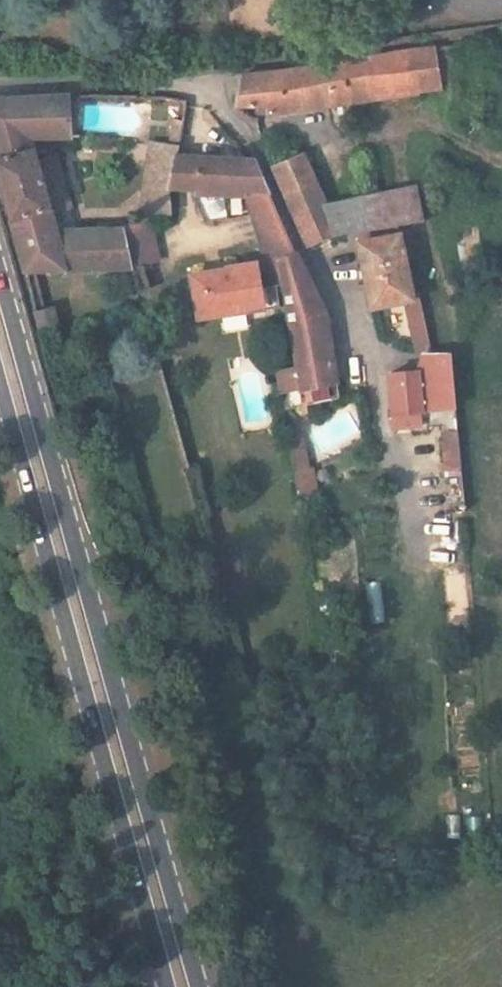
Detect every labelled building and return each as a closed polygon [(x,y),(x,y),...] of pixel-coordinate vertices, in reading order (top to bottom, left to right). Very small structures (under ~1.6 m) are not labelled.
[(370,101),(440,89),(436,53),(242,81),(236,108),(259,107),(260,114),(370,101)] [(66,99),(0,101),(0,204),(22,285),(134,266),(126,238),(52,247),(29,139),(66,136),(66,99)] [(167,184),(174,153),(174,146),(147,144),(134,208),(148,207),(165,207),(165,192),(167,184)] [(262,192),(246,157),(204,154),(174,153),(167,184),(240,191),(262,192)] [(424,221),(416,187),(326,206),(302,153),(271,166),(309,248),(357,233),(424,221)] [(262,192),(240,191),(263,258),(277,255),(290,252),(262,192)] [(128,238),(126,238),(134,266),(158,262),(148,207),(134,208),(128,238)] [(414,297),(400,234),(357,244),(369,304),(401,299),(414,297)] [(291,255),(290,252),(277,255),(300,361),(302,376),(332,372),(316,309),(291,255)] [(260,303),(257,287),(252,259),(223,265),(224,273),(208,276),(207,272),(189,275),(197,318),(216,314),(215,311),(260,303)] [(215,311),(216,314),(216,317),(277,307),(273,284),(257,287),(260,303),(215,311)] [(54,307),(35,310),(39,330),(58,327),(54,307)] [(451,363),(431,364),(416,365),(411,373),(415,416),(456,415),(451,363)] [(415,416),(411,373),(389,374),(394,417),(415,416)] [(305,442),(302,422),(290,424),(292,443),(305,442)] [(458,425),(440,426),(442,472),(460,471),(458,425)] [(308,461),(305,442),(292,443),(296,463),(308,461)]
